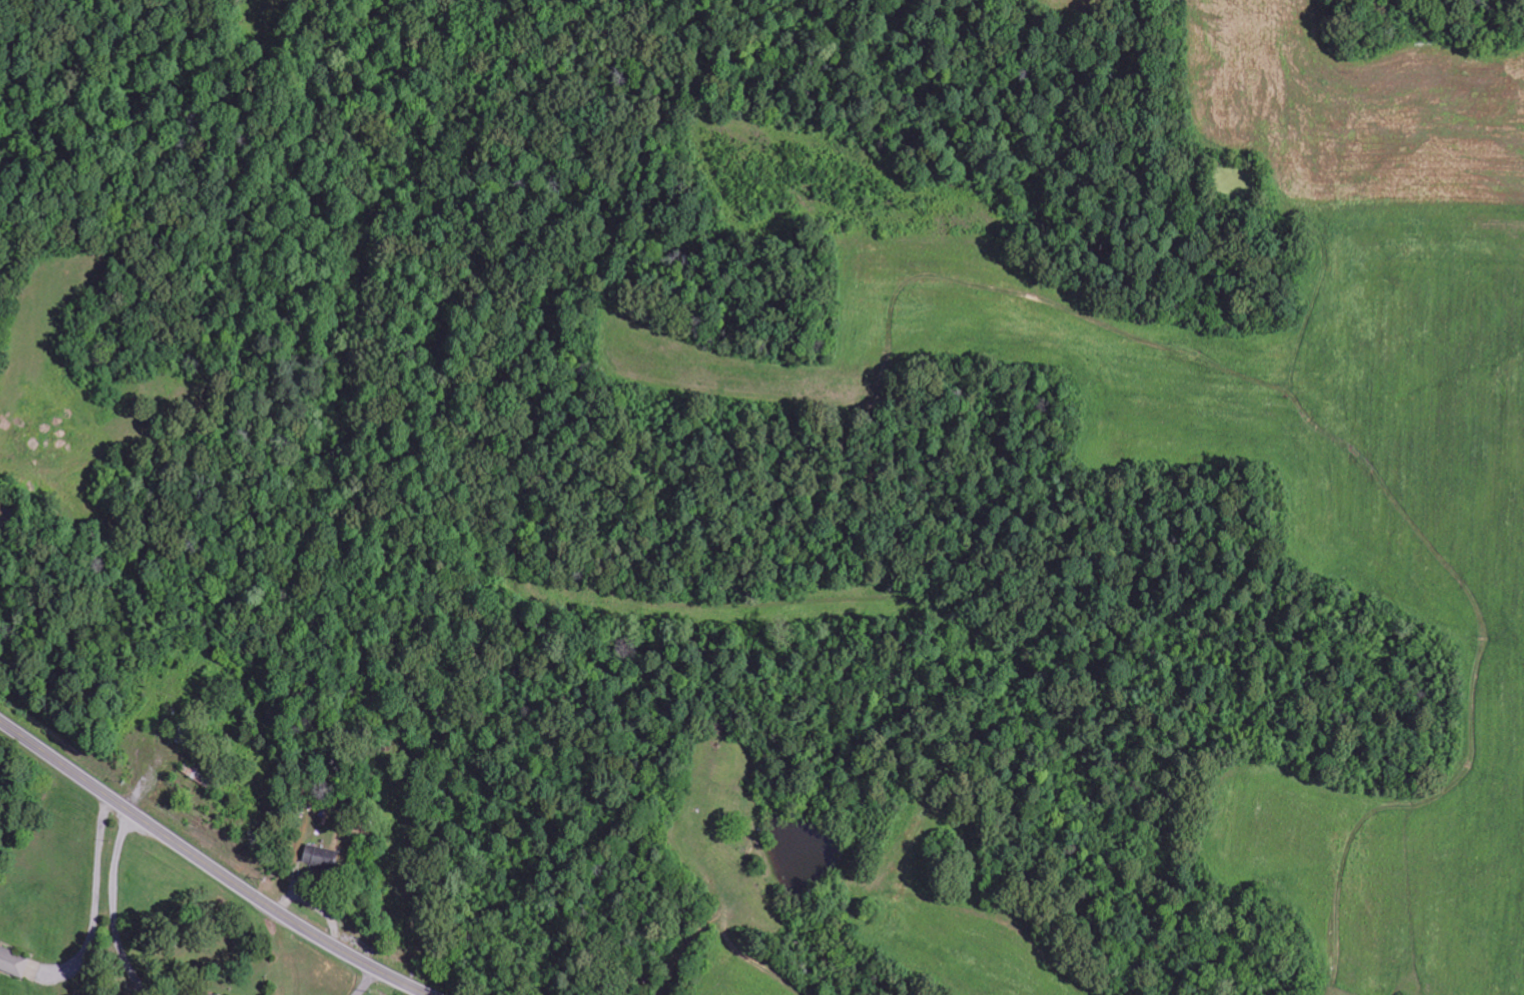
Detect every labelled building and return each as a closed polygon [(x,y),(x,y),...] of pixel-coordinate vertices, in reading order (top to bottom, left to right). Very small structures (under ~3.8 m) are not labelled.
[(302,863),(334,871),(339,852),(308,843),(302,863)]
